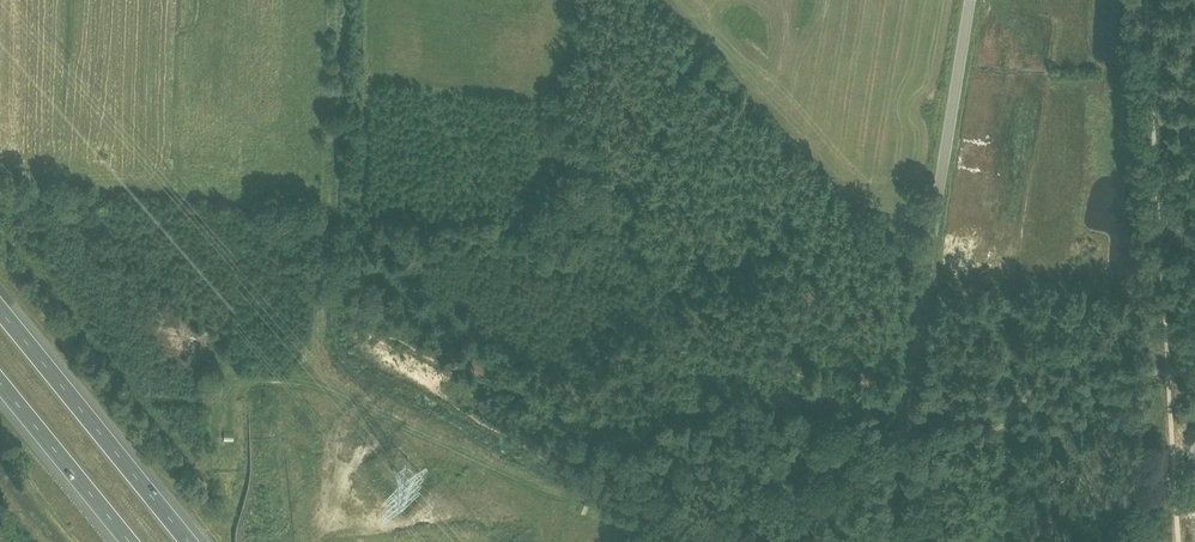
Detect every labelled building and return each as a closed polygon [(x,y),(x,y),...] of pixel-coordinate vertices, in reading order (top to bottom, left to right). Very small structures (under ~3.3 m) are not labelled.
[(988,56),(978,55),(977,65),(987,66),(988,56)] [(948,244),(947,253),(957,254),(958,245),(948,244)] [(233,431),(223,431),(223,441),(233,441),(233,431)] [(590,506),(580,502),(577,511),(586,515),(590,506)]
